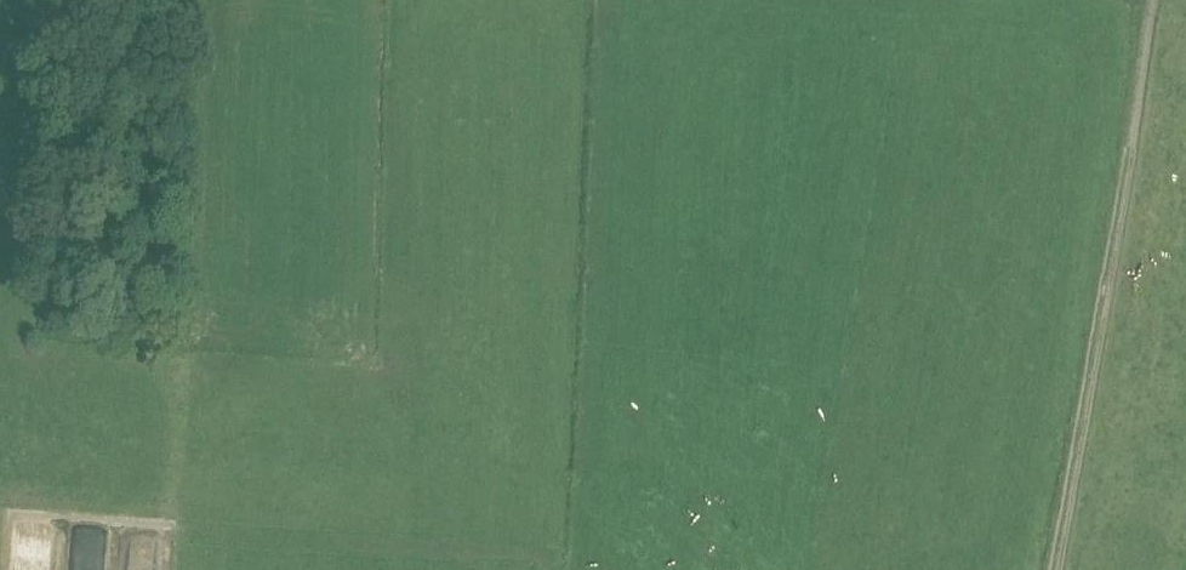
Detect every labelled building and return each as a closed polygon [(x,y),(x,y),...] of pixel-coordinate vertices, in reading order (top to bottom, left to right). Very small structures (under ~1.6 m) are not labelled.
[(135,569),(167,569),(170,524),(138,522),(135,569)]
